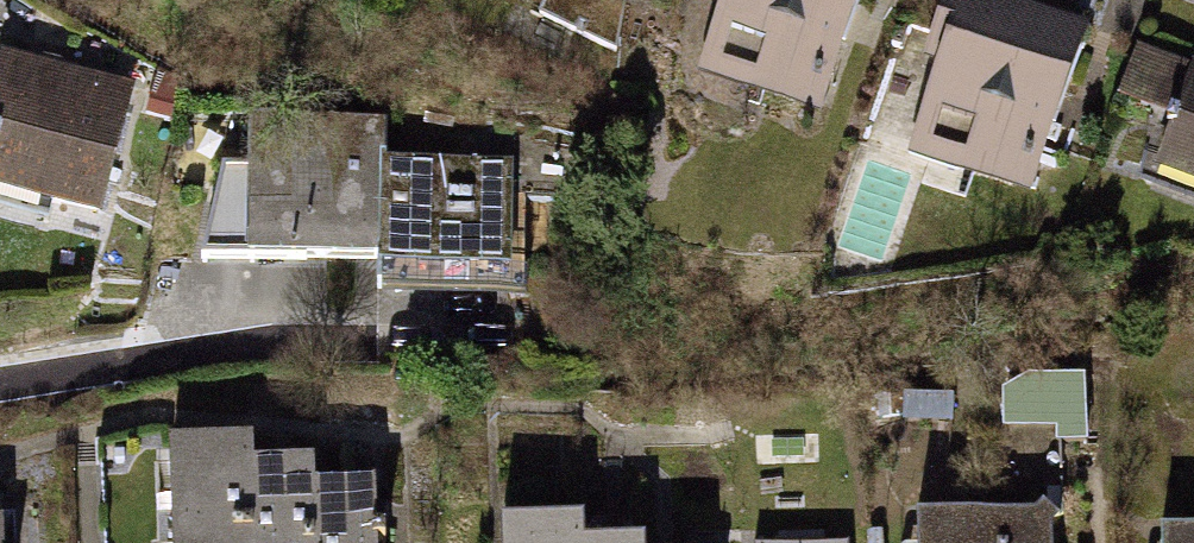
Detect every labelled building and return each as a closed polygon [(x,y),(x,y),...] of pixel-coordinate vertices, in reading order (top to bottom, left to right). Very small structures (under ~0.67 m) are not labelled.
[(699,45),(829,91),(862,0),(716,0),(699,45)] [(906,128),(1032,172),(1078,39),(968,0),(951,0),(906,128)] [(0,81),(0,185),(99,215),(138,87),(10,48),(0,81)] [(1152,182),(1193,197),(1193,77),(1188,74),(1152,182)] [(236,123),(223,271),(379,273),(385,165),(384,128),(236,123)] [(514,166),(385,165),(379,273),(379,281),(515,283),(514,166)] [(166,443),(167,542),(372,542),(372,488),(305,488),(304,463),(238,464),(238,443),(166,443)] [(917,506),(917,542),(1069,542),(1069,506),(917,506)] [(502,521),(502,542),(640,542),(640,541),(574,541),(573,520),(502,521)] [(1163,524),(1164,542),(1193,542),(1193,524),(1163,524)] [(14,525),(0,526),(0,542),(14,542),(14,525)] [(761,542),(857,542),(857,530),(761,527),(761,542)]
